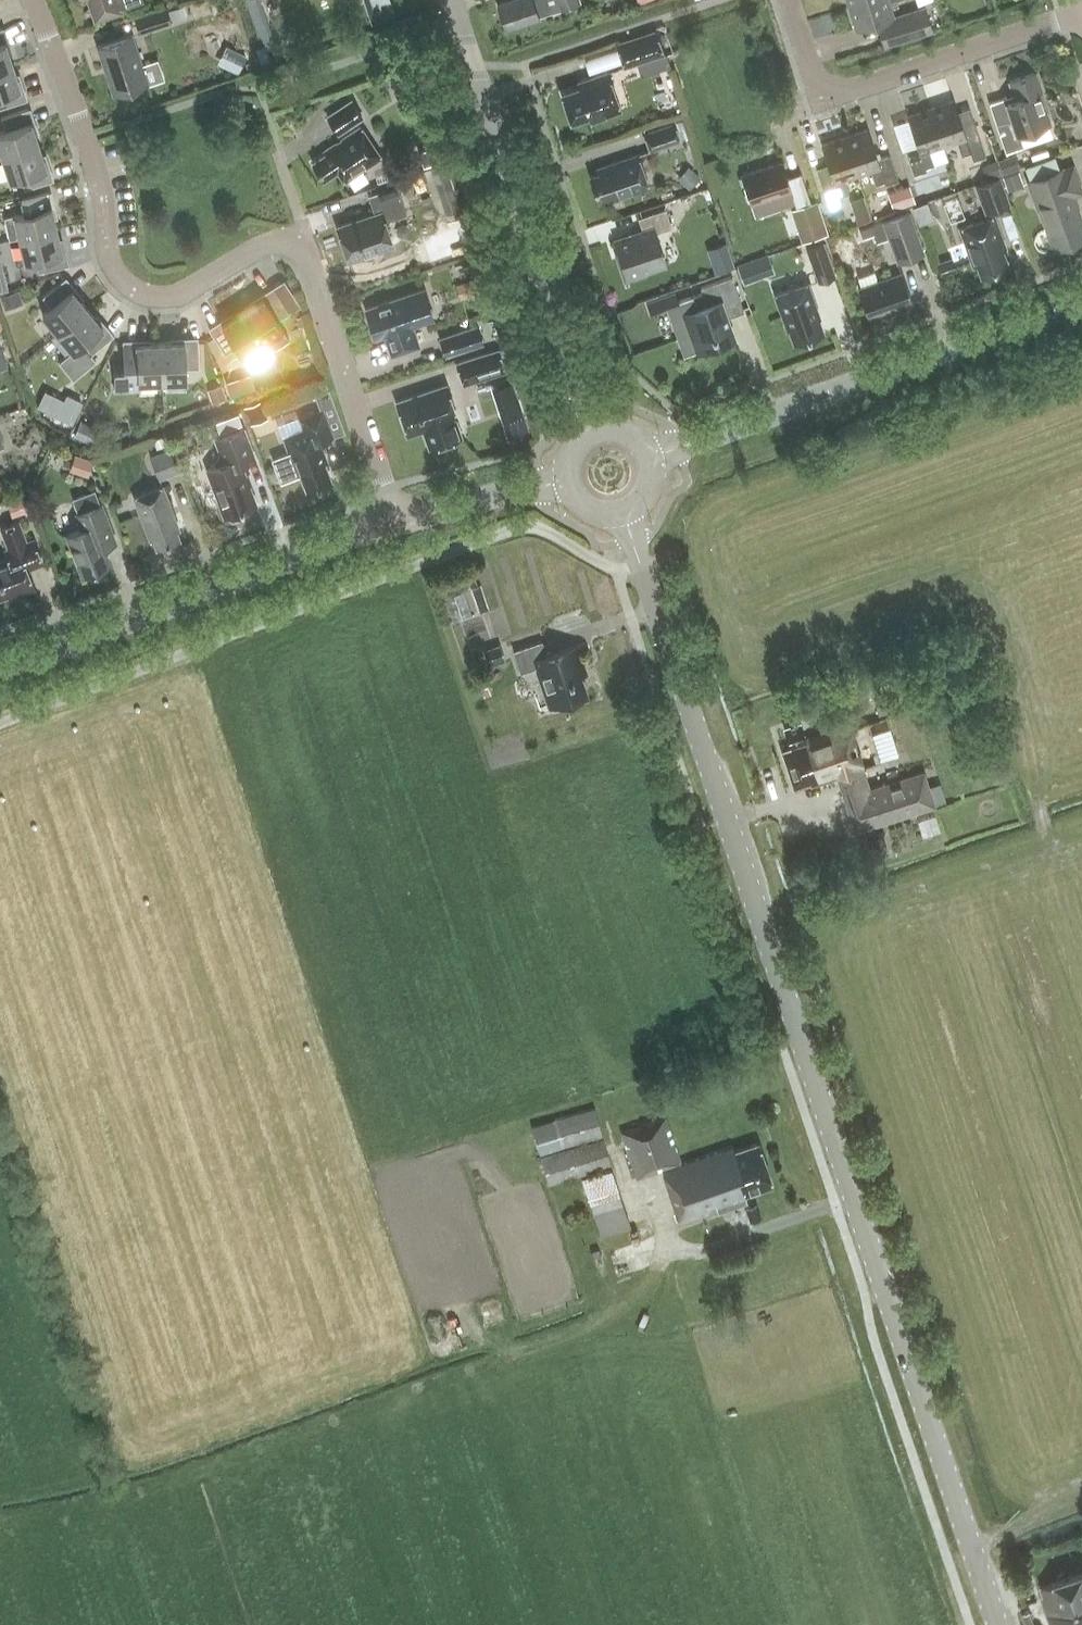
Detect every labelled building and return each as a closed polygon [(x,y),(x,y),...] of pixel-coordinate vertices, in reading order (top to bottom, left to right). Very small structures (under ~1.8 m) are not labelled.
[(95,18),(120,10),(119,8),(142,0),(89,0),(95,18)] [(496,1),(506,27),(539,16),(538,14),(577,0),(498,0),(496,1)] [(878,22),(885,45),(933,30),(926,7),(893,17),(888,2),(896,0),(866,0),(848,6),(855,29),(878,22)] [(166,7),(134,17),(139,33),(171,23),(166,7)] [(12,64),(6,46),(7,46),(1,28),(0,28),(0,68),(12,64)] [(655,30),(615,43),(624,68),(663,55),(655,30)] [(113,94),(147,83),(131,34),(97,45),(113,94)] [(237,65),(240,49),(222,46),(220,63),(237,65)] [(12,64),(0,68),(0,108),(25,99),(19,81),(18,82),(12,64)] [(590,120),(619,110),(606,72),(578,82),(579,87),(561,93),(570,121),(589,115),(590,120)] [(1033,73),(1010,81),(1014,94),(989,103),(1005,152),(1023,146),(1019,134),(1048,124),(1038,92),(1040,92),(1033,73)] [(351,100),(326,117),(338,135),(363,118),(351,100)] [(953,100),(930,108),(942,145),(956,141),(961,156),(970,153),(972,161),(985,156),(975,125),(963,130),(953,100)] [(2,157),(38,145),(32,127),(33,126),(27,108),(1,117),(5,130),(0,132),(0,151),(2,157)] [(929,150),(942,145),(930,108),(907,116),(917,145),(904,149),(913,175),(926,171),(925,168),(934,165),(929,150)] [(682,120),(643,132),(650,151),(681,141),(680,138),(687,136),(682,120)] [(344,181),(380,157),(360,126),(324,150),(326,153),(312,162),(323,179),(337,170),(344,181)] [(867,129),(844,137),(856,174),(870,170),(875,185),(884,182),(885,185),(898,180),(889,154),(877,159),(867,129)] [(856,174),(844,137),(821,145),(831,174),(819,178),(829,209),(842,205),(839,197),(848,194),(843,179),(856,174)] [(38,145),(2,157),(9,180),(20,176),(24,189),(51,180),(45,162),(44,162),(38,145)] [(606,197),(608,201),(648,187),(637,154),(597,168),(598,173),(589,176),(597,200),(606,197)] [(1019,168),(1015,154),(998,160),(1002,174),(1019,168)] [(996,161),(982,166),(987,180),(1001,175),(996,161)] [(781,162),(741,176),(750,203),(790,190),(796,209),(810,204),(800,174),(787,178),(781,162)] [(445,166),(432,170),(446,213),(459,208),(445,166)] [(1081,238),(1081,228),(1075,209),(1076,209),(1071,195),(1081,192),(1072,166),(1062,170),(1062,169),(1028,181),(1037,208),(1039,207),(1054,248),(1081,238)] [(1018,172),(1003,177),(1008,191),(1023,185),(1018,172)] [(975,186),(985,213),(1010,204),(1000,177),(975,186)] [(374,213),(337,226),(348,259),(392,244),(386,226),(389,219),(406,213),(396,185),(368,195),(374,213)] [(909,186),(887,193),(893,210),(915,203),(909,186)] [(24,211),(13,214),(4,216),(9,239),(18,236),(18,237),(56,228),(52,210),(53,210),(48,191),(21,198),(24,211)] [(857,225),(871,221),(863,197),(849,201),(857,225)] [(796,209),(791,211),(802,243),(828,234),(817,202),(810,204),(796,209)] [(655,233),(671,228),(665,209),(638,218),(642,230),(614,239),(621,261),(618,262),(624,281),(645,275),(644,272),(665,265),(655,233)] [(898,265),(924,255),(908,213),(882,222),(898,265)] [(981,275),(1007,266),(996,235),(999,234),(993,217),(960,229),(973,265),(976,264),(981,275)] [(56,228),(18,237),(24,261),(35,258),(38,271),(65,265),(61,246),(60,246),(56,228)] [(806,248),(818,282),(836,276),(824,241),(806,248)] [(952,258),(936,264),(941,277),(956,271),(952,258)] [(11,287),(6,273),(0,275),(0,291),(11,287)] [(858,290),(868,316),(911,300),(901,274),(879,282),(876,273),(860,279),(863,288),(858,290)] [(744,312),(731,277),(700,288),(702,293),(677,302),(681,315),(671,319),(684,355),(734,337),(727,318),(744,312)] [(42,314),(57,332),(87,308),(75,294),(76,293),(63,278),(42,296),(50,307),(42,314)] [(459,300),(481,292),(476,278),(454,285),(459,300)] [(816,308),(807,282),(774,294),(786,329),(788,328),(793,343),(823,332),(814,308),(816,308)] [(262,342),(263,342),(269,351),(288,338),(276,320),(290,312),(274,288),(256,299),(257,300),(241,310),(262,342)] [(423,288),(364,308),(374,337),(384,334),(391,354),(418,345),(411,325),(433,317),(423,288)] [(1,295),(5,309),(17,305),(13,291),(1,295)] [(57,332),(72,350),(58,361),(72,378),(95,359),(90,354),(112,336),(99,322),(87,308),(57,332)] [(241,356),(262,342),(241,310),(225,320),(225,319),(209,330),(224,354),(235,346),(241,356)] [(476,325),(438,338),(445,357),(482,344),(476,325)] [(160,342),(161,380),(185,379),(185,368),(199,368),(197,339),(178,340),(178,341),(160,342)] [(113,364),(113,370),(114,390),(139,389),(139,381),(161,380),(160,342),(141,343),(141,342),(122,343),(123,364),(113,364)] [(498,348),(455,363),(463,384),(506,369),(498,348)] [(454,418),(456,417),(445,384),(396,401),(407,434),(422,429),(428,447),(460,436),(454,418)] [(207,390),(212,403),(226,398),(221,385),(207,390)] [(248,426),(268,418),(260,400),(241,407),(248,426)] [(80,411),(61,402),(51,423),(70,432),(80,411)] [(318,440),(331,436),(322,410),(300,418),(304,430),(284,438),(290,454),(274,460),(282,483),(301,476),(306,489),(330,480),(323,461),(326,460),(318,440)] [(522,412),(507,417),(513,436),(529,431),(522,412)] [(206,469),(219,502),(218,508),(221,514),(226,517),(233,517),(238,514),(241,509),(255,503),(240,463),(254,458),(243,428),(215,438),(221,454),(218,457),(216,465),(206,469)] [(162,436),(153,439),(157,449),(166,445),(162,436)] [(150,456),(159,480),(179,472),(171,449),(150,456)] [(74,455),(69,471),(87,477),(93,461),(74,455)] [(162,486),(133,497),(150,539),(153,538),(156,546),(178,538),(175,530),(178,528),(162,486)] [(103,548),(116,543),(100,503),(98,503),(93,490),(71,499),(82,528),(66,534),(82,574),(109,564),(103,548)] [(12,516),(30,510),(25,497),(8,502),(12,516)] [(42,563),(32,539),(26,541),(18,521),(0,528),(7,548),(4,549),(7,558),(0,560),(0,597),(7,595),(8,598),(33,588),(26,569),(42,563)] [(446,594),(451,617),(469,613),(466,598),(457,600),(455,591),(446,594)] [(541,641),(512,651),(520,672),(536,667),(549,705),(584,694),(574,664),(580,662),(575,645),(546,655),(541,641)] [(500,645),(483,650),(489,667),(505,661),(500,645)] [(875,704),(878,715),(901,709),(898,698),(875,704)] [(881,757),(899,752),(887,716),(870,721),(881,757)] [(854,829),(933,805),(923,771),(868,788),(848,724),(805,737),(801,723),(785,729),(790,748),(783,750),(794,785),(810,780),(811,783),(837,775),(854,829)] [(883,836),(867,841),(871,856),(887,851),(883,836)] [(594,1108),(532,1126),(540,1154),(603,1136),(594,1108)] [(663,1169),(681,1224),(747,1202),(744,1195),(772,1185),(758,1143),(732,1152),(730,1145),(721,1148),(722,1150),(680,1166),(664,1118),(622,1132),(637,1178),(663,1169)] [(603,1139),(541,1156),(549,1184),(611,1167),(603,1139)] [(630,1225),(622,1201),(593,1211),(602,1235),(630,1225)] [(1050,1624),(1081,1624),(1081,1572),(1041,1587),(1044,1595),(1040,1596),(1050,1624)]
